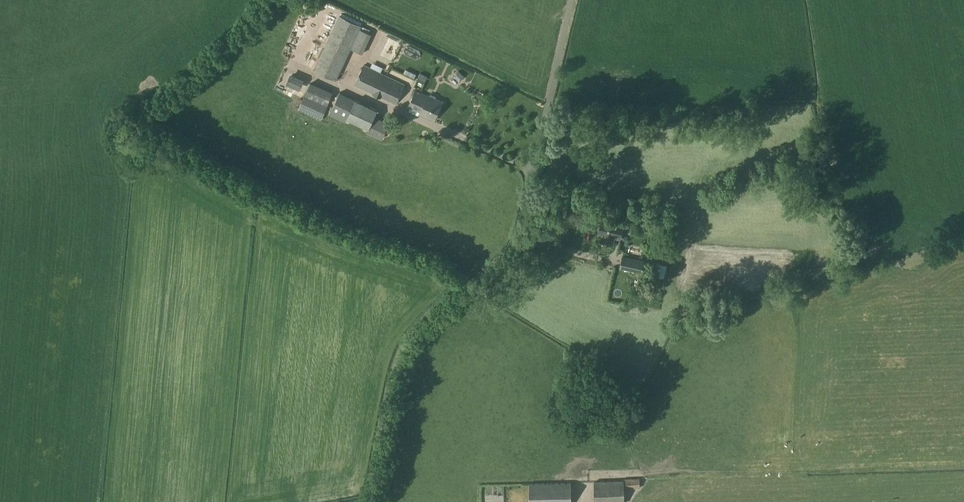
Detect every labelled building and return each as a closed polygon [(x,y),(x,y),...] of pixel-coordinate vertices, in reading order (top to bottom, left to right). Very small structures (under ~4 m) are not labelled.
[(362,25),(339,15),(313,69),(337,80),(352,49),(362,54),(371,35),(361,28),(362,25)] [(301,26),(295,23),(286,41),(293,44),(301,26)] [(301,63),(310,67),(319,46),(310,42),(301,63)] [(395,104),(403,87),(399,85),(399,81),(364,64),(354,85),(395,104)] [(274,66),(266,85),(272,88),(280,68),(274,66)] [(453,79),(461,77),(459,71),(451,73),(453,79)] [(287,72),(282,82),(295,89),(300,79),(287,72)] [(321,119),(332,92),(310,82),(298,109),(321,119)] [(417,93),(413,92),(407,106),(413,108),(415,103),(422,106),(421,111),(424,112),(424,114),(434,119),(442,102),(427,95),(418,91),(417,93)] [(346,121),(347,118),(368,128),(366,132),(382,139),(389,123),(374,116),(377,110),(355,99),(340,92),(329,114),(346,121)] [(624,222),(618,221),(620,215),(628,216),(630,208),(614,204),(612,213),(615,214),(614,220),(601,217),(597,234),(602,235),(601,241),(613,244),(614,238),(620,239),(624,222)] [(653,216),(652,222),(657,223),(656,228),(668,230),(670,220),(653,216)] [(638,251),(639,242),(625,242),(625,250),(638,251)] [(641,272),(644,260),(623,255),(620,268),(641,272)] [(656,262),(653,274),(663,276),(666,265),(656,262)] [(623,478),(624,480),(594,481),(595,501),(624,501),(624,489),(640,488),(639,478),(623,478)] [(529,483),(529,501),(571,501),(570,482),(529,483)]
